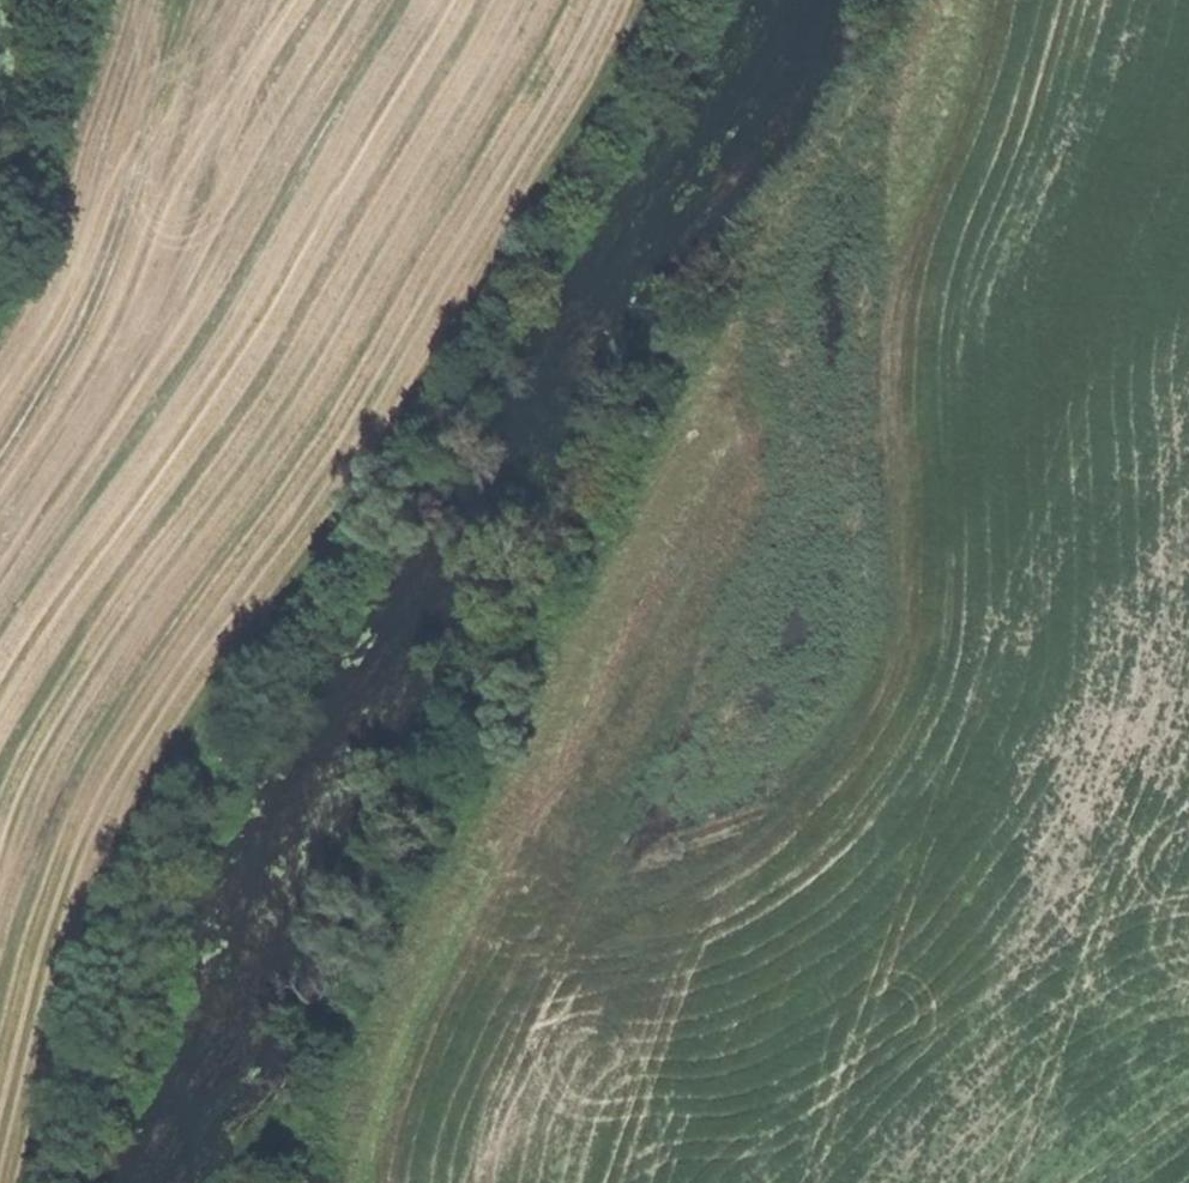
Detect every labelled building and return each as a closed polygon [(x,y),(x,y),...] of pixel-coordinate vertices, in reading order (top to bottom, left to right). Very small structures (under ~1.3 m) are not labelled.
[(333,1129),(321,1129),(321,1138),(332,1139),(333,1129)]
